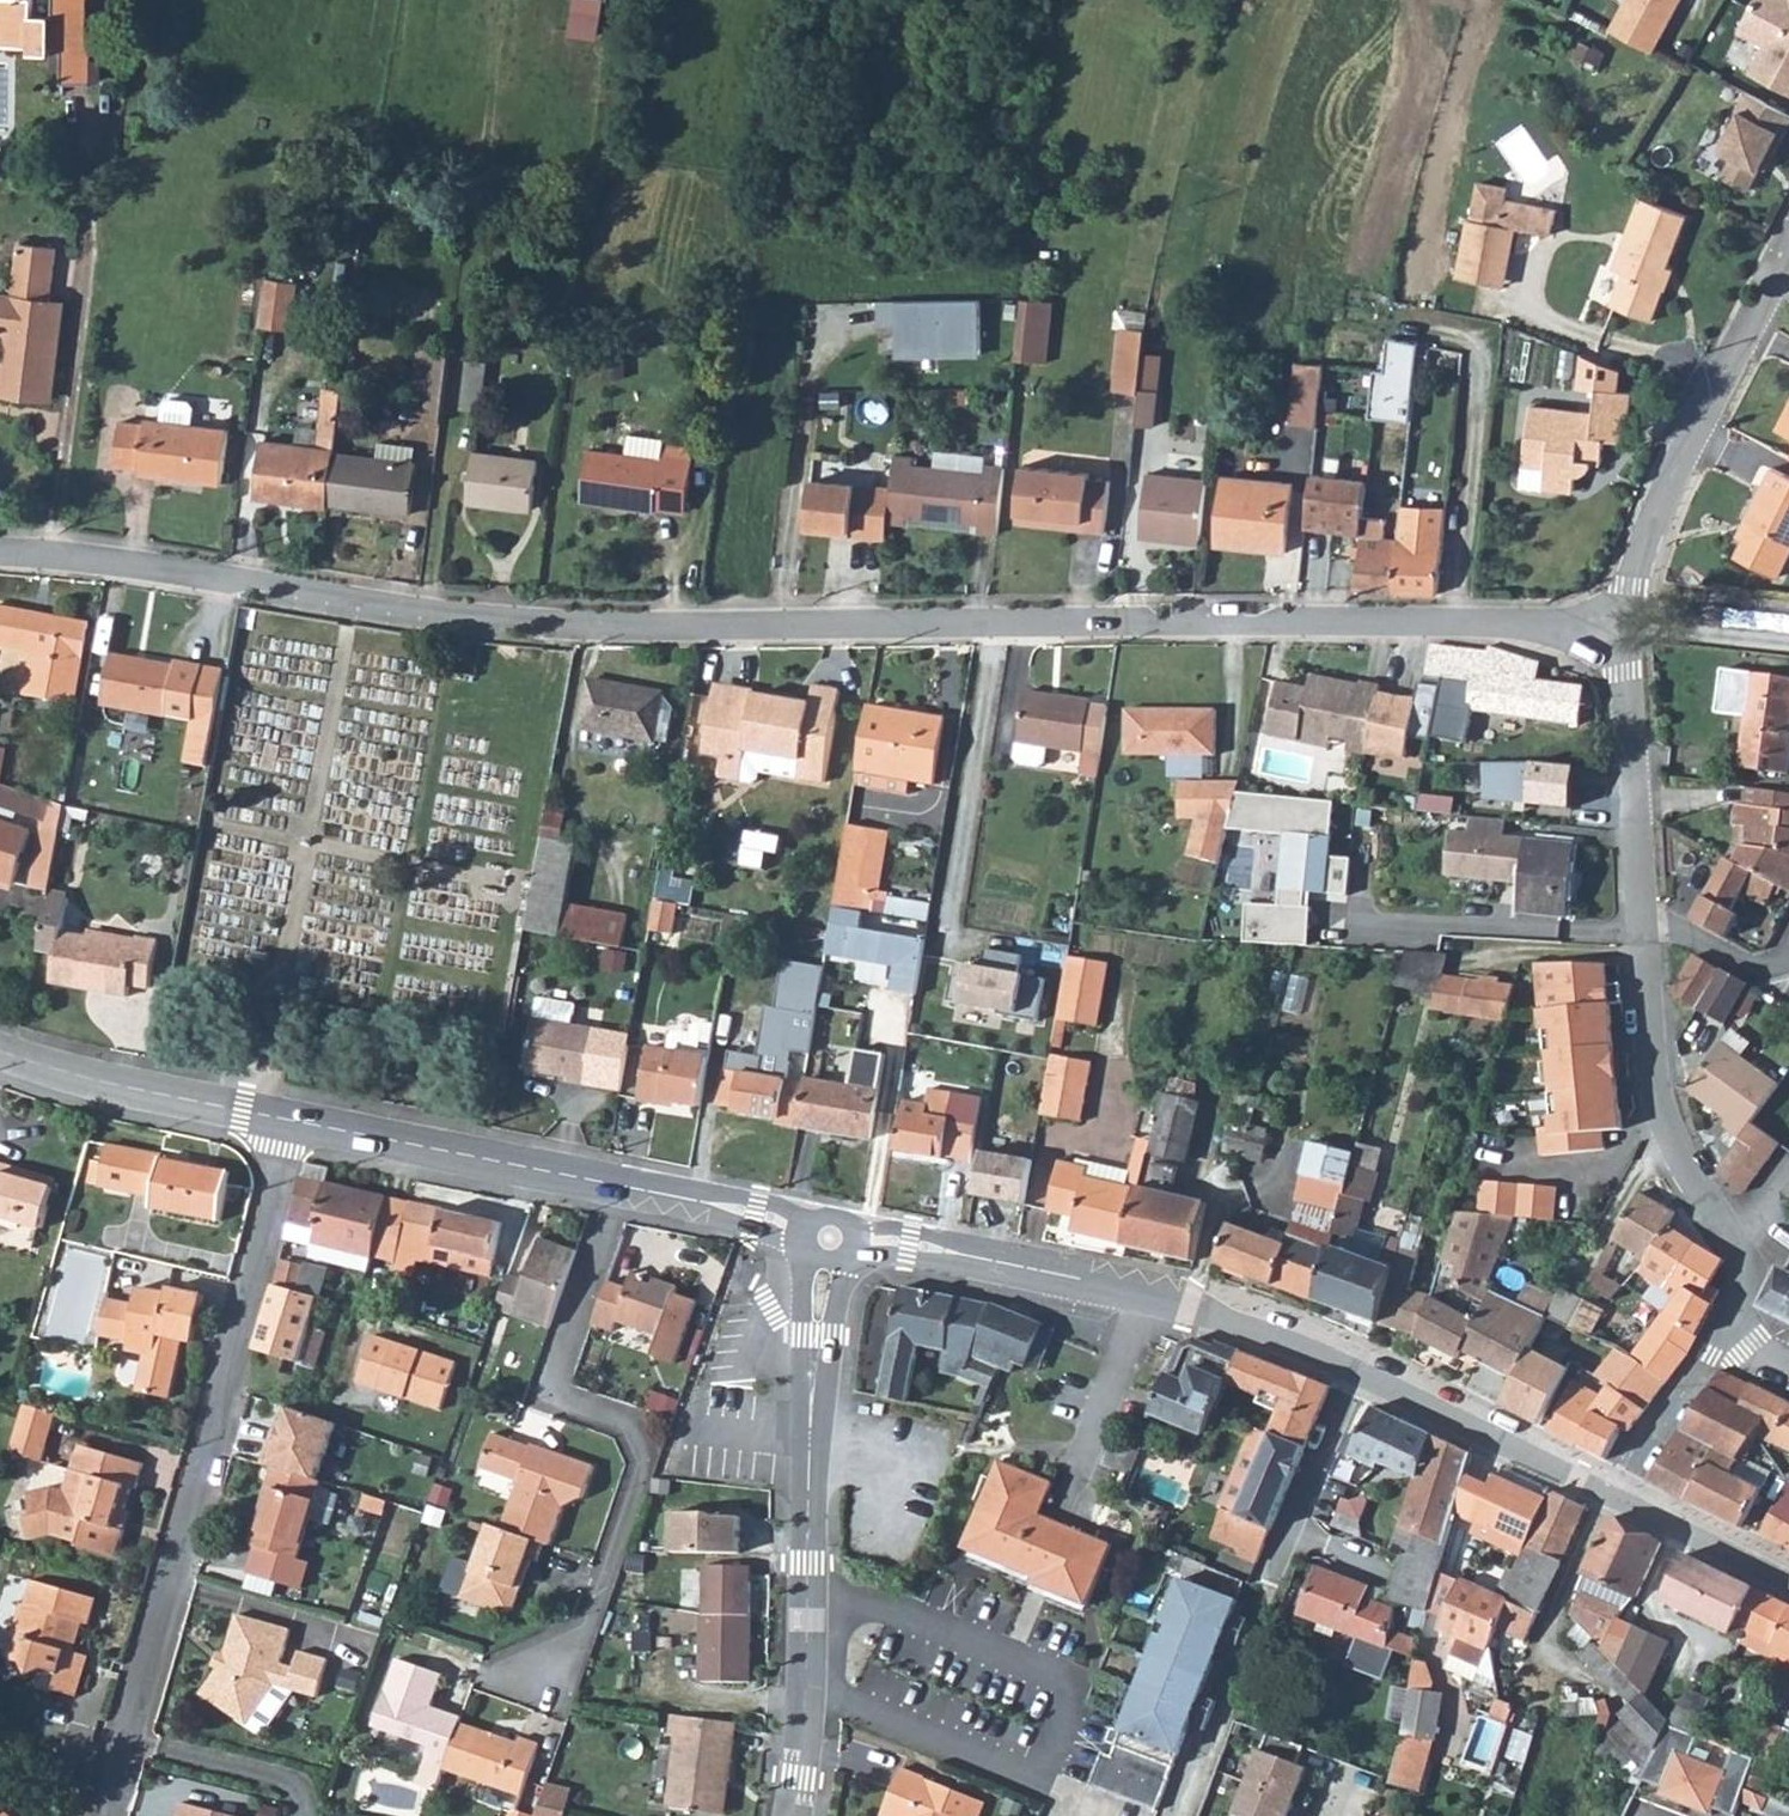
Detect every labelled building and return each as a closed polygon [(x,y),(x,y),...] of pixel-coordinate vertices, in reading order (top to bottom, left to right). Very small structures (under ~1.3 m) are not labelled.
[(6,47),(31,48),(31,54),(53,54),(53,47),(64,48),(63,84),(90,84),(91,38),(86,38),(87,0),(56,0),(55,16),(33,16),(34,0),(6,0),(6,47)] [(602,34),(606,0),(575,0),(571,30),(602,34)] [(1611,30),(1653,52),(1681,0),(1627,0),(1611,30)] [(1751,8),(1788,28),(1788,0),(1755,0),(1751,8)] [(1751,8),(1739,32),(1764,45),(1749,74),(1788,94),(1788,28),(1751,8)] [(1746,92),(1727,129),(1730,130),(1720,150),(1733,157),(1722,177),(1749,191),(1767,155),(1773,158),(1788,126),(1788,115),(1746,92)] [(1457,277),(1488,284),(1494,254),(1510,257),(1515,228),(1552,235),(1556,210),(1505,200),(1508,188),(1478,182),(1471,219),(1468,218),(1457,277)] [(1641,198),(1613,270),(1623,273),(1611,306),(1652,322),(1665,287),(1662,280),(1687,216),(1641,198)] [(2,393),(50,399),(63,304),(50,302),(58,248),(20,244),(14,298),(0,296),(0,331),(14,333),(14,343),(9,343),(2,393)] [(1494,254),(1488,284),(1503,287),(1510,257),(1494,254)] [(267,279),(261,326),(291,330),(296,282),(267,279)] [(1053,303),(1023,299),(1016,360),(1047,363),(1053,303)] [(980,300),(879,301),(879,325),(898,325),(898,356),(981,354),(980,300)] [(1114,390),(1139,393),(1143,354),(1146,330),(1121,328),(1114,390)] [(1419,343),(1388,337),(1386,371),(1375,370),(1370,418),(1410,421),(1419,343)] [(412,418),(441,422),(451,351),(421,347),(412,418)] [(1139,393),(1135,425),(1153,427),(1161,356),(1143,354),(1139,393)] [(468,360),(462,408),(481,411),(488,363),(468,360)] [(1297,363),(1290,424),(1317,427),(1324,365),(1297,363)] [(310,505),(328,507),(329,504),(335,454),(343,390),(325,388),(317,448),(264,441),(257,498),(280,501),(281,495),(310,499),(310,505)] [(1531,407),(1524,465),(1546,467),(1543,488),(1574,491),(1576,476),(1581,476),(1587,473),(1591,469),(1592,463),(1602,464),(1604,440),(1626,442),(1631,393),(1598,389),(1595,414),(1531,407)] [(121,422),(115,465),(140,468),(139,474),(222,484),(229,431),(193,426),(195,408),(191,401),(170,399),(164,403),(162,422),(146,420),(146,425),(121,422)] [(1777,430),(1788,436),(1788,406),(1777,430)] [(590,451),(582,500),(656,510),(656,507),(686,512),(694,450),(665,446),(665,440),(629,435),(626,455),(590,451)] [(380,442),(378,460),(413,464),(416,447),(380,442)] [(335,454),(329,504),(411,514),(418,465),(413,464),(378,460),(335,454)] [(474,454),(468,502),(532,510),(538,462),(474,454)] [(895,455),(888,522),(906,525),(907,515),(980,523),(978,532),(997,534),(1005,467),(985,465),(984,474),(913,466),(914,457),(895,455)] [(1016,522),(1043,525),(1044,516),(1083,521),(1083,530),(1105,533),(1111,481),(1090,479),(1090,474),(1023,466),(1016,522)] [(1746,520),(1754,525),(1745,540),(1736,557),(1778,578),(1788,556),(1788,476),(1773,468),(1746,520)] [(1141,537),(1176,541),(1177,533),(1201,535),(1206,481),(1148,474),(1141,537)] [(1313,475),(1306,528),(1361,535),(1364,517),(1367,481),(1313,475)] [(1225,476),(1218,546),(1239,548),(1239,539),(1267,542),(1266,551),(1286,553),(1293,484),(1225,476)] [(869,536),(874,487),(811,481),(806,530),(832,532),(832,529),(850,531),(850,534),(869,536)] [(1437,594),(1446,509),(1401,507),(1398,540),(1392,592),(1437,594)] [(1392,592),(1398,540),(1385,539),(1387,519),(1364,517),(1361,535),(1355,590),(1392,592)] [(1746,520),(1738,537),(1745,540),(1754,525),(1746,520)] [(1177,533),(1176,541),(1200,543),(1201,535),(1177,533)] [(35,651),(27,695),(76,703),(90,624),(0,608),(0,645),(35,651)] [(1428,676),(1476,682),(1475,692),(1457,689),(1454,709),(1500,715),(1508,652),(1489,646),(1486,653),(1433,646),(1428,676)] [(1500,715),(1580,726),(1585,688),(1538,681),(1541,663),(1508,652),(1500,715)] [(103,704),(193,720),(185,763),(207,767),(224,673),(176,664),(176,667),(112,656),(103,704)] [(1788,775),(1788,770),(1788,678),(1753,674),(1739,768),(1788,775)] [(1309,689),(1279,682),(1269,735),(1299,741),(1303,726),(1332,732),(1331,737),(1332,737),(1350,741),(1347,752),(1367,755),(1368,751),(1380,693),(1381,686),(1362,682),(1361,685),(1312,675),(1309,689)] [(581,728),(654,742),(655,739),(668,742),(673,710),(661,708),(663,694),(590,680),(581,728)] [(1442,687),(1419,684),(1416,701),(1380,693),(1368,751),(1406,758),(1410,737),(1431,741),(1442,687)] [(722,757),(718,778),(753,783),(758,780),(759,772),(825,782),(840,691),(814,687),(811,704),(734,692),(733,700),(714,697),(706,741),(726,745),(723,757),(722,757)] [(1025,699),(1058,704),(1059,697),(1026,692),(1025,699)] [(1025,699),(1016,759),(1020,764),(1040,767),(1045,763),(1048,747),(1083,752),(1080,773),(1097,776),(1108,707),(1091,705),(1091,702),(1059,697),(1058,704),(1025,699)] [(855,786),(908,795),(910,781),(933,785),(945,718),(869,705),(855,786)] [(1127,755),(1216,755),(1216,710),(1127,710),(1127,755)] [(1332,732),(1303,726),(1299,741),(1330,748),(1332,737),(1331,737),(1332,732)] [(1534,763),(1483,763),(1485,800),(1572,809),(1575,767),(1534,763)] [(1237,792),(1240,782),(1179,782),(1179,818),(1198,818),(1188,856),(1219,864),(1228,827),(1237,792)] [(66,805),(0,784),(0,808),(45,822),(42,830),(31,889),(49,892),(66,805)] [(1788,811),(1788,794),(1747,788),(1744,805),(1788,811)] [(1247,904),(1245,942),(1309,945),(1318,838),(1336,834),(1339,801),(1237,792),(1228,827),(1287,836),(1283,906),(1247,904)] [(1454,799),(1431,796),(1429,812),(1452,814),(1454,799)] [(1783,888),(1788,891),(1788,811),(1744,805),(1737,804),(1734,825),(1738,825),(1746,827),(1745,846),(1736,862),(1783,888)] [(562,816),(547,813),(544,828),(556,830),(560,828),(562,816)] [(1469,834),(1505,838),(1506,820),(1471,816),(1469,834)] [(14,883),(31,832),(0,822),(0,878),(14,883)] [(865,912),(870,913),(874,890),(880,891),(890,832),(849,825),(835,906),(865,912)] [(1727,858),(1736,862),(1745,846),(1746,827),(1738,825),(1737,844),(1727,858)] [(650,870),(660,871),(664,852),(668,832),(657,830),(650,870)] [(1505,838),(1469,834),(1453,833),(1449,875),(1524,882),(1521,912),(1567,916),(1574,845),(1505,838)] [(526,931),(622,948),(629,916),(567,905),(578,845),(542,839),(526,931)] [(660,871),(655,901),(679,905),(691,907),(695,883),(683,881),(682,890),(671,888),(674,872),(668,871),(671,853),(664,852),(660,871)] [(1727,858),(1693,920),(1726,938),(1739,914),(1732,911),(1743,891),(1767,904),(1774,891),(1779,895),(1783,888),(1736,862),(1727,858)] [(38,950),(56,953),(51,983),(128,997),(130,985),(150,988),(158,941),(137,937),(136,946),(62,932),(68,900),(48,896),(38,950)] [(679,905),(655,901),(650,930),(673,935),(679,905)] [(865,912),(835,906),(827,954),(896,966),(892,991),(917,996),(926,940),(862,929),(865,912)] [(964,977),(952,975),(947,1000),(998,1010),(997,1014),(1037,1022),(1045,980),(1018,975),(1022,956),(985,949),(981,968),(966,965),(964,977)] [(1399,988),(1424,994),(1423,998),(1433,1000),(1431,1011),(1461,1015),(1506,1021),(1516,986),(1501,984),(1501,979),(1480,976),(1480,981),(1443,976),(1448,955),(1408,952),(1399,988)] [(1672,993),(1697,1009),(1721,971),(1695,955),(1672,993)] [(1067,1022),(1099,1027),(1109,963),(1069,957),(1052,1047),(1061,1049),(1067,1022)] [(777,1123),(798,1127),(805,1084),(787,1081),(789,1053),(810,1056),(825,970),(784,964),(777,1013),(766,1010),(760,1057),(730,1052),(726,1070),(725,1070),(719,1106),(734,1108),(734,1111),(778,1118),(777,1123)] [(1598,964),(1540,964),(1538,971),(1541,1011),(1611,1004),(1622,1003),(1620,984),(1608,985),(1600,985),(1598,964)] [(1607,964),(1598,964),(1600,985),(1608,985),(1607,964)] [(1697,1009),(1724,1024),(1747,984),(1722,970),(1721,971),(1697,1009)] [(534,1018),(525,1071),(567,1077),(567,1082),(586,1085),(595,1029),(572,1025),(576,1005),(540,999),(536,1019),(534,1018)] [(1612,1023),(1611,1004),(1541,1011),(1540,1011),(1545,1053),(1549,1053),(1555,1093),(1550,1093),(1553,1127),(1553,1136),(1541,1137),(1543,1156),(1606,1149),(1604,1131),(1623,1129),(1621,1110),(1612,1110),(1604,1024),(1612,1023)] [(702,1107),(711,1058),(717,1026),(701,1023),(695,1027),(694,1034),(679,1032),(673,1035),(671,1052),(649,1048),(640,1100),(659,1103),(659,1099),(702,1107)] [(1612,1023),(1604,1024),(1612,1110),(1621,1110),(1612,1023)] [(496,1042),(478,1039),(476,1051),(494,1054),(496,1042)] [(1741,1134),(1749,1124),(1778,1086),(1721,1041),(1688,1084),(1728,1115),(1723,1120),(1741,1134)] [(798,1127),(871,1139),(886,1054),(857,1050),(851,1087),(805,1080),(805,1084),(798,1127)] [(1040,1115),(1082,1122),(1092,1062),(1064,1057),(1061,1077),(1048,1074),(1040,1115)] [(905,1070),(901,1091),(906,1092),(896,1150),(971,1162),(985,1086),(943,1078),(941,1091),(911,1086),(914,1072),(911,1071),(905,1070)] [(1149,1154),(1186,1163),(1200,1103),(1164,1095),(1151,1147),(1149,1154)] [(1256,1108),(1258,1099),(1239,1095),(1237,1104),(1256,1108)] [(1256,1108),(1269,1111),(1271,1102),(1258,1099),(1256,1108)] [(1244,1154),(1251,1128),(1252,1123),(1233,1119),(1226,1150),(1244,1154)] [(1717,1170),(1743,1199),(1779,1148),(1781,1146),(1749,1124),(1741,1134),(1740,1136),(1717,1170)] [(1553,1127),(1543,1129),(1541,1137),(1553,1136),(1553,1127)] [(1244,1156),(1264,1161),(1271,1133),(1251,1128),(1244,1154),(1244,1156)] [(1367,1140),(1360,1138),(1358,1147),(1365,1149),(1367,1140)] [(1317,1301),(1353,1166),(1356,1155),(1313,1144),(1297,1203),(1303,1204),(1298,1220),(1296,1219),(1286,1246),(1230,1226),(1216,1264),(1317,1301)] [(108,1145),(100,1186),(155,1196),(162,1163),(163,1155),(108,1145)] [(1048,1212),(1076,1218),(1072,1233),(1126,1245),(1139,1187),(1141,1188),(1148,1161),(1149,1154),(1151,1147),(1141,1145),(1139,1150),(1135,1149),(1130,1172),(1077,1159),(1076,1165),(1060,1161),(1048,1212)] [(983,1147),(975,1196),(1028,1206),(1036,1160),(983,1147)] [(1141,1188),(1175,1196),(1181,1168),(1148,1161),(1141,1188)] [(153,1208),(222,1221),(231,1172),(198,1166),(197,1170),(162,1163),(155,1196),(153,1208)] [(2,1165),(0,1164),(0,1216),(42,1228),(54,1189),(0,1173),(2,1165)] [(286,1239),(314,1246),(320,1221),(317,1221),(327,1183),(330,1169),(306,1164),(301,1179),(286,1239)] [(0,1173),(54,1189),(56,1181),(2,1165),(0,1173)] [(1317,1301),(1378,1323),(1400,1250),(1402,1240),(1389,1236),(1388,1237),(1359,1228),(1366,1201),(1371,1202),(1379,1173),(1353,1166),(1317,1301)] [(1556,1188),(1483,1181),(1480,1213),(1517,1217),(1554,1220),(1556,1188)] [(314,1246),(312,1258),(369,1272),(386,1197),(327,1183),(317,1221),(320,1221),(314,1246)] [(1126,1245),(1195,1262),(1208,1203),(1175,1196),(1141,1188),(1139,1187),(1126,1245)] [(1648,1259),(1668,1227),(1676,1213),(1640,1192),(1613,1239),(1648,1259)] [(503,1223),(410,1202),(396,1265),(416,1270),(419,1260),(491,1277),(503,1223)] [(1418,1338),(1459,1360),(1464,1351),(1477,1359),(1515,1379),(1548,1318),(1519,1304),(1489,1289),(1517,1217),(1480,1213),(1457,1212),(1432,1297),(1420,1334),(1418,1338)] [(1694,1243),(1668,1227),(1648,1259),(1644,1265),(1639,1271),(1666,1290),(1694,1243)] [(497,1310),(550,1328),(577,1251),(541,1238),(526,1281),(509,1275),(497,1310)] [(1632,1357),(1667,1381),(1688,1353),(1713,1304),(1712,1304),(1719,1290),(1709,1284),(1723,1261),(1694,1243),(1666,1290),(1665,1292),(1656,1285),(1645,1298),(1664,1312),(1632,1357)] [(1421,1255),(1400,1250),(1378,1323),(1420,1334),(1432,1297),(1411,1291),(1421,1255)] [(275,1285),(320,1298),(328,1271),(281,1259),(275,1285)] [(1588,1287),(1613,1301),(1624,1288),(1603,1276),(1606,1271),(1598,1268),(1588,1287)] [(1788,1319),(1788,1274),(1781,1269),(1763,1307),(1788,1319)] [(592,1324),(614,1331),(617,1321),(660,1336),(653,1355),(675,1363),(697,1300),(677,1293),(679,1287),(654,1278),(652,1285),(641,1281),(628,1288),(627,1288),(607,1281),(592,1324)] [(255,1350),(284,1359),(300,1363),(311,1329),(320,1298),(275,1285),(255,1350)] [(1519,1304),(1548,1318),(1557,1299),(1528,1285),(1519,1304)] [(882,1397),(908,1403),(919,1345),(947,1350),(946,1356),(969,1364),(964,1377),(990,1389),(999,1368),(971,1357),(992,1305),(902,1287),(882,1397)] [(127,1352),(144,1355),(138,1392),(169,1399),(181,1339),(195,1342),(205,1295),(170,1288),(169,1293),(139,1288),(136,1305),(129,1341),(127,1352)] [(1557,1299),(1548,1318),(1591,1336),(1605,1311),(1563,1288),(1557,1299)] [(136,1305),(106,1299),(103,1317),(99,1334),(129,1341),(136,1305)] [(971,1357),(999,1368),(1012,1373),(1016,1362),(1027,1366),(1039,1339),(1044,1326),(1045,1324),(995,1302),(992,1305),(971,1357)] [(1038,1371),(1055,1330),(1044,1326),(1039,1339),(1027,1366),(1038,1371)] [(300,1363),(315,1368),(325,1333),(311,1329),(300,1363)] [(456,1363),(373,1335),(358,1382),(441,1411),(456,1363)] [(1154,1413),(1207,1434),(1228,1383),(1241,1351),(1217,1342),(1216,1346),(1198,1335),(1182,1344),(1154,1413)] [(1667,1381),(1632,1357),(1617,1348),(1596,1376),(1612,1385),(1645,1410),(1667,1381)] [(1327,1387),(1241,1351),(1228,1383),(1256,1396),(1259,1390),(1278,1398),(1265,1431),(1305,1448),(1327,1387)] [(1459,1360),(1473,1367),(1477,1359),(1464,1351),(1459,1360)] [(1532,1352),(1515,1379),(1502,1406),(1542,1430),(1572,1370),(1532,1352)] [(1682,1430),(1722,1450),(1734,1453),(1752,1430),(1778,1397),(1720,1370),(1682,1430)] [(1573,1380),(1548,1429),(1606,1460),(1645,1410),(1612,1385),(1603,1396),(1573,1380)] [(1762,1435),(1788,1449),(1788,1403),(1778,1397),(1752,1430),(1762,1435)] [(43,1463),(57,1413),(25,1405),(13,1445),(19,1456),(43,1463)] [(337,1424),(288,1407),(274,1448),(269,1446),(263,1464),(274,1467),(317,1480),(337,1424)] [(1398,1443),(1407,1422),(1374,1407),(1359,1439),(1348,1433),(1341,1451),(1378,1469),(1381,1464),(1378,1463),(1391,1440),(1398,1443)] [(1381,1464),(1417,1477),(1419,1477),(1432,1434),(1407,1422),(1398,1443),(1391,1440),(1378,1463),(1381,1464)] [(1254,1427),(1220,1508),(1223,1509),(1213,1537),(1240,1548),(1239,1552),(1259,1560),(1305,1448),(1265,1431),(1254,1427)] [(1649,1482),(1689,1502),(1722,1450),(1682,1430),(1649,1482)] [(533,1448),(493,1433),(481,1468),(520,1481),(503,1529),(545,1544),(551,1545),(564,1506),(584,1497),(595,1466),(562,1455),(562,1457),(560,1461),(531,1451),(533,1448)] [(1419,1477),(1417,1477),(1402,1527),(1418,1533),(1445,1543),(1455,1514),(1466,1473),(1471,1453),(1432,1434),(1419,1477)] [(1186,1457),(1196,1462),(1202,1447),(1192,1443),(1186,1457)] [(71,1469),(84,1473),(91,1448),(78,1445),(71,1469)] [(52,1535),(80,1543),(79,1546),(117,1557),(125,1530),(120,1528),(131,1488),(137,1489),(144,1463),(91,1448),(84,1473),(71,1469),(65,1491),(53,1487),(28,1493),(34,1516),(25,1518),(31,1541),(52,1535)] [(533,1448),(531,1451),(560,1461),(562,1457),(533,1448)] [(1689,1502),(1742,1527),(1772,1472),(1734,1453),(1722,1450),(1689,1502)] [(1000,1461),(964,1547),(1035,1576),(1047,1581),(1045,1588),(1066,1595),(1088,1606),(1112,1544),(1041,1516),(1054,1483),(1000,1461)] [(250,1573),(302,1588),(310,1562),(298,1559),(320,1481),(317,1480),(274,1467),(252,1545),(258,1548),(250,1573)] [(1548,1500),(1495,1473),(1489,1484),(1466,1473),(1455,1514),(1526,1547),(1548,1500)] [(1788,1547),(1788,1482),(1761,1532),(1788,1547)] [(1504,1597),(1511,1600),(1499,1628),(1526,1642),(1586,1507),(1552,1490),(1548,1500),(1526,1547),(1504,1597)] [(1368,1496),(1345,1493),(1342,1511),(1366,1515),(1368,1496)] [(711,1513),(672,1512),(671,1553),(741,1554),(742,1517),(711,1516),(711,1513)] [(1584,1573),(1586,1574),(1637,1596),(1662,1543),(1609,1518),(1584,1573)] [(503,1529),(487,1523),(461,1598),(505,1613),(515,1609),(532,1559),(539,1562),(545,1544),(503,1529)] [(1411,1549),(1409,1558),(1437,1572),(1445,1543),(1418,1533),(1411,1549)] [(1685,1554),(1664,1597),(1666,1602),(1740,1638),(1742,1639),(1746,1631),(1734,1625),(1752,1587),(1685,1554)] [(1437,1572),(1409,1558),(1402,1556),(1389,1600),(1427,1612),(1437,1572)] [(705,1615),(751,1615),(752,1582),(746,1582),(743,1578),(743,1566),(705,1565),(705,1615)] [(1301,1615),(1361,1637),(1350,1665),(1384,1679),(1394,1650),(1415,1658),(1420,1641),(1392,1630),(1395,1609),(1379,1604),(1383,1591),(1369,1585),(1369,1586),(1319,1568),(1301,1615)] [(1577,1590),(1581,1592),(1624,1611),(1637,1596),(1586,1574),(1577,1590)] [(1033,1583),(1045,1588),(1047,1581),(1035,1576),(1033,1583)] [(1238,1601),(1180,1579),(1164,1623),(1170,1625),(1166,1636),(1159,1635),(1122,1731),(1112,1728),(1107,1742),(1116,1745),(1113,1756),(1102,1753),(1091,1786),(1158,1811),(1170,1778),(1169,1777),(1173,1767),(1174,1767),(1238,1601)] [(1446,1669),(1476,1681),(1479,1673),(1497,1681),(1493,1648),(1491,1647),(1499,1628),(1511,1600),(1504,1597),(1463,1579),(1460,1580),(1439,1629),(1460,1638),(1446,1669)] [(13,1636),(22,1638),(16,1660),(59,1673),(54,1690),(77,1697),(89,1656),(68,1651),(71,1640),(77,1642),(82,1623),(90,1625),(97,1599),(34,1580),(27,1605),(23,1604),(13,1636)] [(1739,1642),(1788,1667),(1788,1605),(1752,1587),(1734,1625),(1746,1631),(1742,1639),(1740,1638),(1739,1642)] [(1581,1592),(1571,1615),(1574,1618),(1569,1623),(1574,1628),(1579,1623),(1594,1639),(1618,1666),(1636,1626),(1617,1618),(1624,1611),(1581,1592)] [(202,1694),(239,1721),(259,1733),(266,1732),(294,1690),(318,1697),(328,1659),(299,1652),(295,1668),(281,1664),(291,1630),(237,1614),(225,1656),(230,1659),(224,1670),(220,1668),(202,1694)] [(702,1615),(702,1682),(751,1682),(751,1615),(705,1615),(702,1615)] [(1247,1622),(1238,1619),(1230,1641),(1238,1645),(1247,1622)] [(1618,1666),(1646,1694),(1670,1642),(1636,1626),(1618,1666)] [(1580,1654),(1635,1704),(1646,1694),(1618,1666),(1594,1639),(1580,1654)] [(220,1668),(224,1670),(230,1659),(225,1656),(220,1653),(214,1666),(220,1668)] [(443,1674),(400,1659),(374,1727),(430,1748),(426,1758),(446,1765),(461,1722),(463,1717),(443,1711),(442,1715),(431,1711),(432,1707),(443,1674)] [(1404,1736),(1435,1741),(1442,1694),(1432,1692),(1434,1683),(1428,1662),(1415,1661),(1411,1689),(1404,1736)] [(1674,1722),(1695,1731),(1710,1700),(1690,1690),(1674,1722)] [(1623,1716),(1626,1718),(1658,1746),(1669,1724),(1670,1721),(1646,1694),(1635,1704),(1623,1716)] [(1217,1701),(1208,1698),(1200,1720),(1208,1724),(1217,1701)] [(1497,1698),(1491,1715),(1510,1722),(1516,1705),(1497,1698)] [(1563,1716),(1581,1715),(1580,1704),(1563,1704),(1563,1716)] [(442,1715),(443,1711),(432,1707),(431,1711),(442,1715)] [(673,1715),(670,1735),(677,1736),(668,1808),(726,1815),(737,1723),(673,1715)] [(1610,1734),(1647,1769),(1658,1746),(1626,1718),(1610,1734)] [(1786,1728),(1770,1720),(1754,1754),(1770,1761),(1785,1729),(1786,1728)] [(519,1743),(461,1722),(446,1765),(445,1769),(523,1796),(540,1744),(521,1737),(519,1743)] [(1734,1751),(1726,1770),(1691,1756),(1699,1736),(1669,1724),(1658,1746),(1647,1769),(1642,1780),(1662,1788),(1659,1795),(1711,1815),(1714,1808),(1734,1815),(1735,1815),(1741,1802),(1763,1812),(1771,1796),(1759,1791),(1745,1785),(1748,1777),(1755,1759),(1734,1751)] [(1305,1747),(1268,1733),(1262,1751),(1260,1750),(1248,1783),(1295,1800),(1308,1768),(1298,1764),(1305,1747)] [(426,1758),(418,1785),(437,1791),(445,1769),(446,1765),(426,1758)] [(985,1802),(901,1769),(882,1815),(885,1815),(979,1815),(985,1802)] [(1745,1785),(1759,1791),(1762,1780),(1748,1777),(1745,1785)] [(547,1783),(540,1806),(567,1813),(573,1789),(547,1783)] [(1248,1783),(1236,1815),(1237,1815),(1290,1815),(1295,1800),(1248,1783)] [(1771,1796),(1763,1812),(1762,1814),(1770,1815),(1788,1815),(1788,1806),(1771,1796)] [(1003,1813),(1011,1815),(1021,1815),(1025,1805),(1009,1799),(1003,1813)] [(181,1803),(178,1815),(236,1815),(181,1803)] [(540,1806),(536,1815),(566,1815),(567,1813),(540,1806)]
